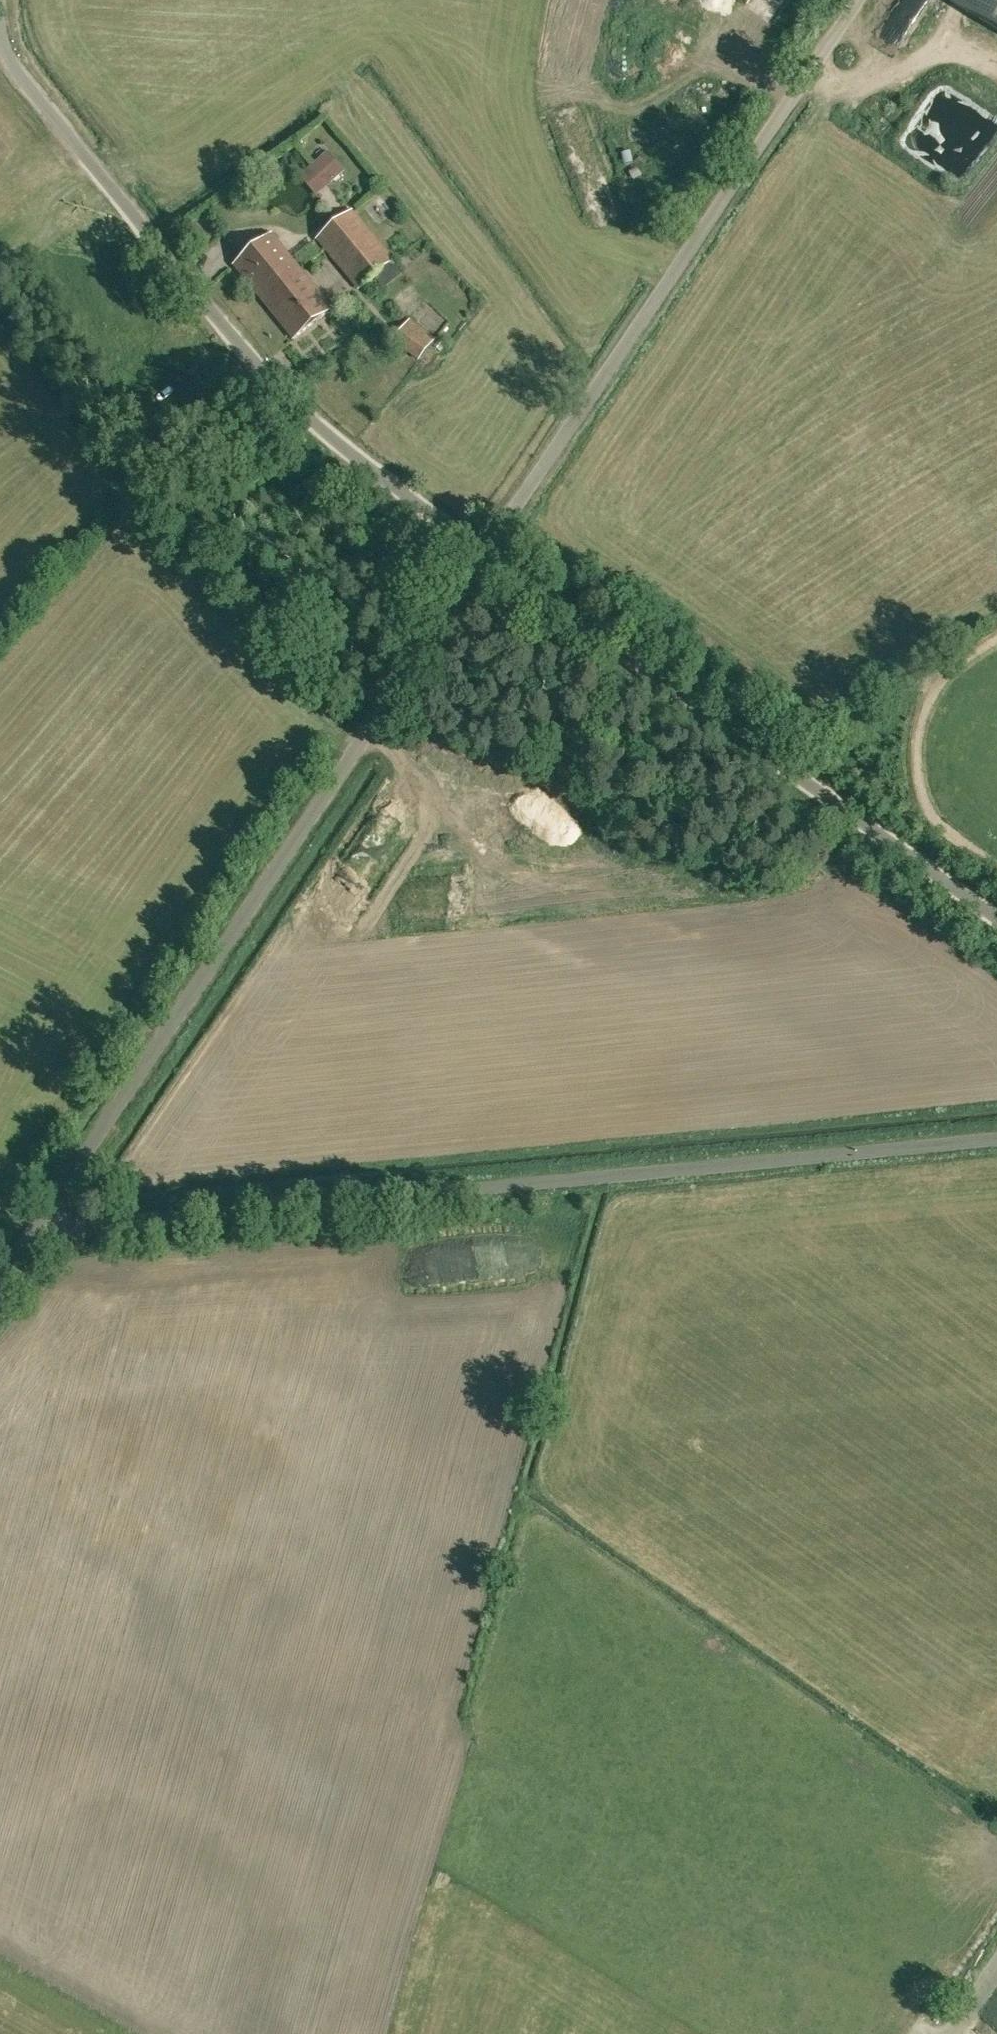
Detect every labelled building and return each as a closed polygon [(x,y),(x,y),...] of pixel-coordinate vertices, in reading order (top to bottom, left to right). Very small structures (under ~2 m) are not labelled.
[(950,2),(996,31),(996,0),(951,0),(950,2)] [(976,114),(934,97),(919,134),(963,152),(971,134),(969,133),(976,114)] [(328,151),(299,176),(316,196),(345,171),(328,151)] [(315,240),(358,290),(395,260),(353,208),(315,240)] [(233,265),(293,341),(334,308),(272,232),(233,265)] [(438,299),(429,311),(444,322),(453,310),(438,299)] [(410,319),(393,342),(419,361),(436,338),(410,319)]
